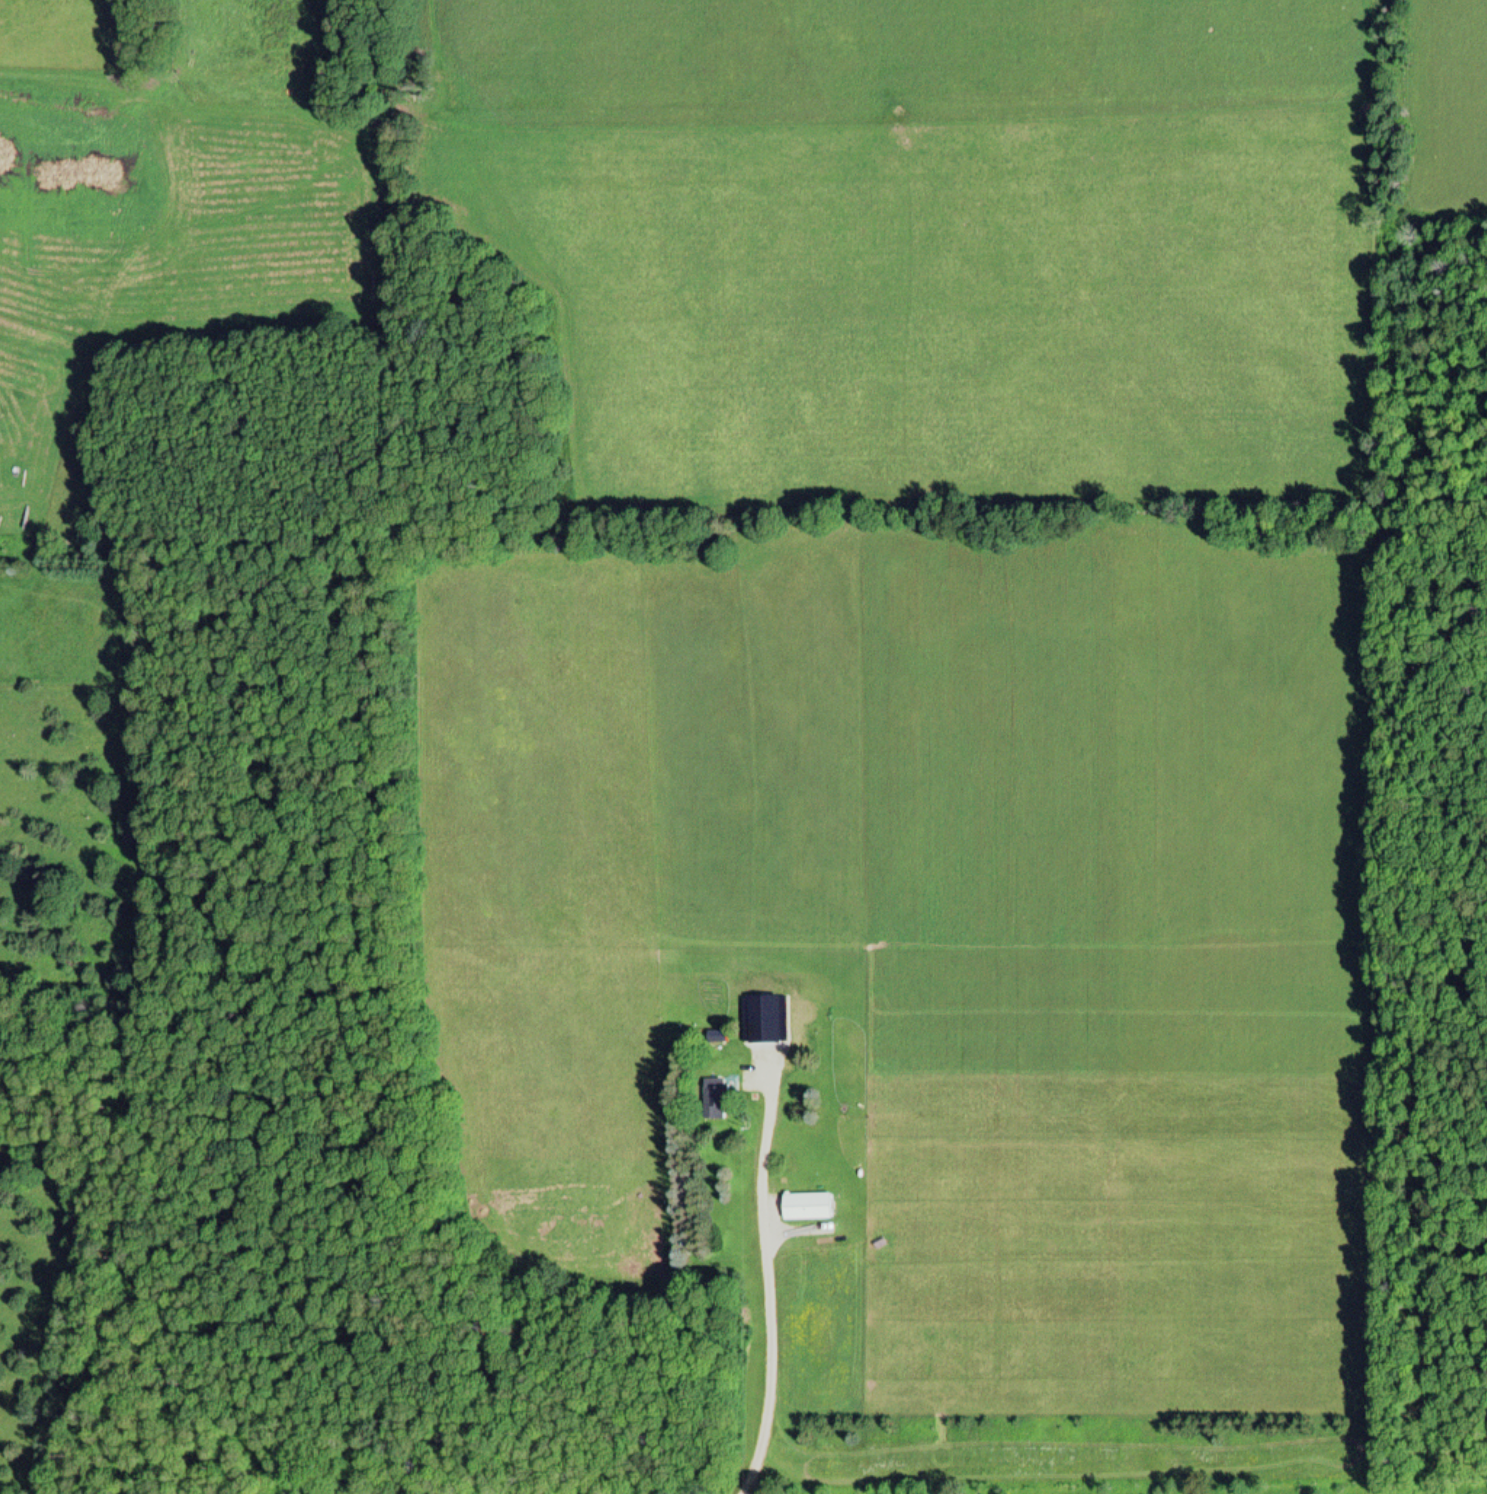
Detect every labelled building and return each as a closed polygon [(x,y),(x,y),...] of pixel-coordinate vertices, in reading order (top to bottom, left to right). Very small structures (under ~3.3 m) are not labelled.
[(783,1025),(754,1025),(754,1034),(783,1034),(783,1025)] [(728,1081),(704,1081),(704,1118),(728,1118),(728,1081)] [(789,1221),(836,1220),(836,1194),(788,1195),(789,1221)]
